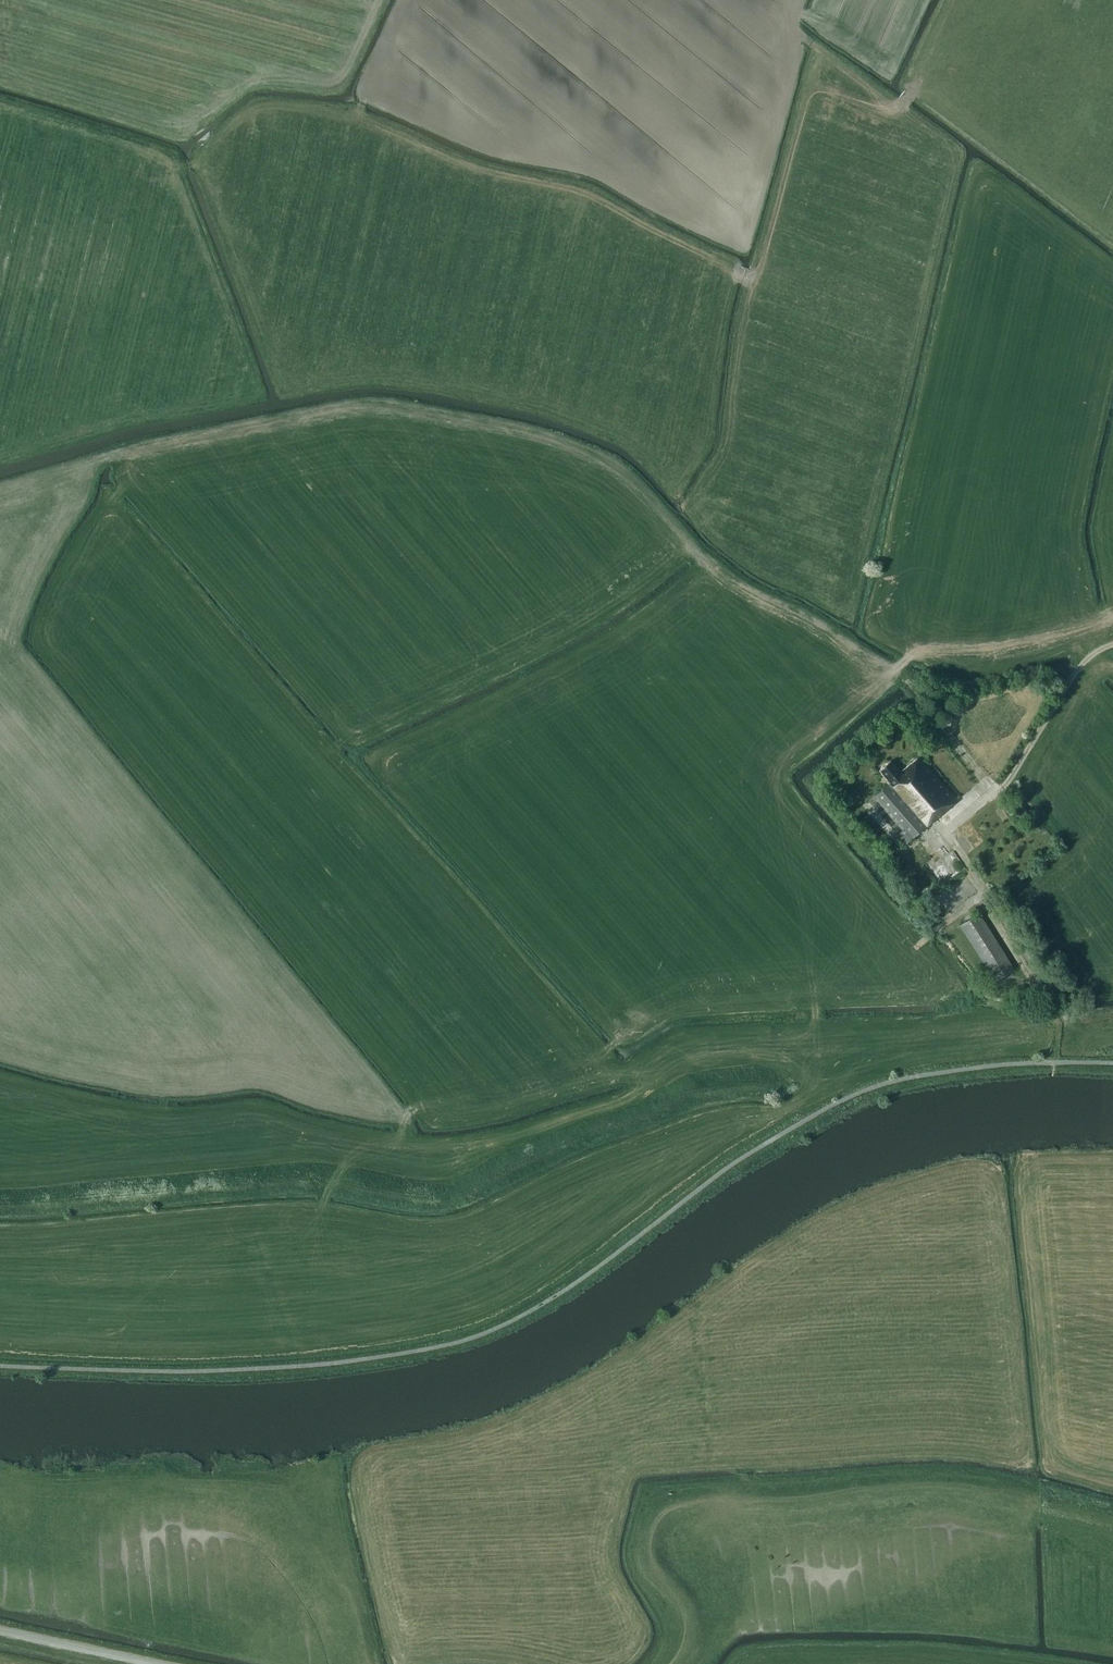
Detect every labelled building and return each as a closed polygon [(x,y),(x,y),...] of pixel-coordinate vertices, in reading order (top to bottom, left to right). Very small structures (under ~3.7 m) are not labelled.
[(905,845),(958,801),(924,761),(925,760),(921,755),(901,772),(891,761),(880,771),(891,783),(863,806),(892,841),(897,836),(905,845)] [(997,984),(1016,971),(979,917),(960,929),(997,984)]
